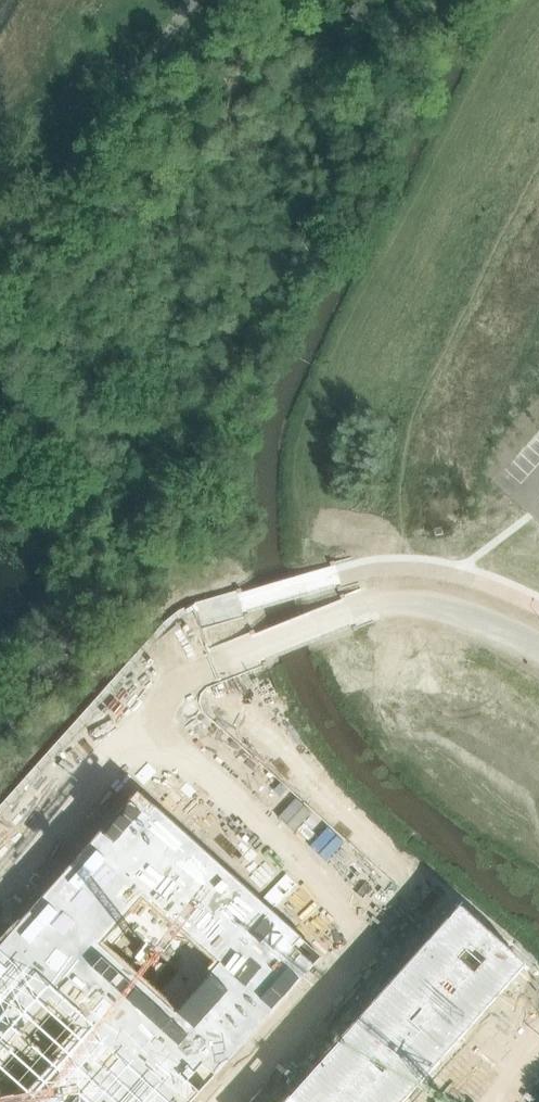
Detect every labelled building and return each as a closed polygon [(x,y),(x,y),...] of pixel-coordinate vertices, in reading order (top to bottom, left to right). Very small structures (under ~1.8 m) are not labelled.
[(0,941),(0,1101),(198,1101),(327,958),(138,788),(0,941)] [(283,1101),(407,1101),(529,966),(461,904),(283,1101)]
